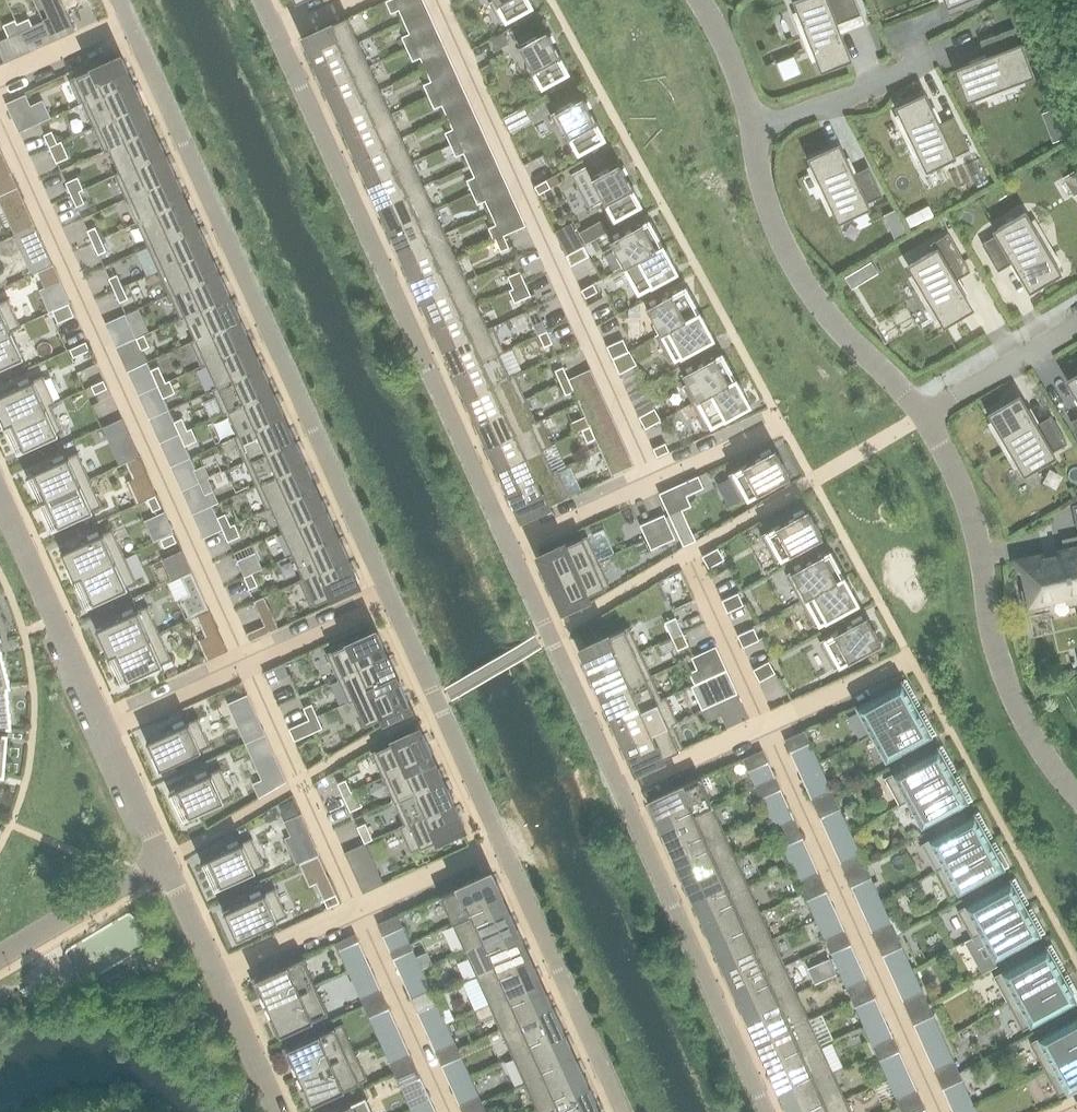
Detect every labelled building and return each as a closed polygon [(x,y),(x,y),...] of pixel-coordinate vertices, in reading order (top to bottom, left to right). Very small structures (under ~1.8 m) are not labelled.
[(391,14),(399,10),(394,0),(389,0),(385,2),(391,14)] [(489,3),(501,25),(533,7),(529,0),(493,0),(494,0),(489,3)] [(836,25),(861,15),(855,0),(799,0),(794,2),(798,12),(797,12),(805,33),(806,33),(813,51),(813,52),(820,71),(849,60),(836,25)] [(316,58),(318,61),(359,42),(348,18),(307,36),(308,39),(303,41),(312,60),(316,58)] [(29,19),(17,24),(20,32),(32,27),(29,19)] [(17,24),(5,30),(8,38),(20,32),(17,24)] [(987,59),(956,70),(968,102),(1023,80),(1033,76),(1029,65),(1027,58),(1026,59),(1022,48),(1025,47),(1024,45),(1022,46),(1015,29),(980,42),(987,59)] [(569,73),(546,31),(519,46),(542,88),(569,73)] [(508,43),(503,32),(491,38),(496,49),(508,43)] [(407,50),(415,46),(410,34),(401,37),(407,50)] [(370,68),(359,42),(318,61),(322,71),(318,73),(324,86),(328,84),(329,86),(370,68)] [(421,58),(415,46),(407,50),(412,62),(421,58)] [(786,77),(802,71),(795,54),(779,61),(786,77)] [(83,104),(128,83),(124,74),(129,72),(123,59),(118,61),(117,58),(72,79),(83,104)] [(340,110),(381,91),(370,68),(329,86),(330,89),(326,91),(329,98),(333,96),(340,110)] [(423,85),(429,97),(437,94),(431,81),(423,85)] [(83,104),(94,128),(139,107),(139,106),(143,104),(135,85),(130,87),(128,83),(83,104)] [(381,91),(340,110),(340,111),(336,113),(344,131),(349,130),(350,133),(391,114),(381,91)] [(442,106),(437,94),(429,97),(434,109),(442,106)] [(970,150),(954,117),(938,125),(924,96),(896,109),(902,122),(903,122),(911,140),(921,162),(922,162),(927,172),(937,167),(938,167),(942,165),(951,160),(953,162),(955,161),(954,158),(970,150)] [(605,139),(582,97),(550,115),(562,137),(567,134),(578,155),(605,139)] [(43,101),(31,106),(39,124),(51,118),(43,101)] [(104,152),(150,131),(146,121),(150,119),(144,107),(140,109),(139,107),(94,128),(104,152)] [(530,120),(523,109),(504,119),(510,131),(530,120)] [(1057,109),(1043,114),(1054,140),(1067,134),(1057,109)] [(347,138),(351,145),(355,143),(361,157),(402,139),(391,114),(350,133),(352,137),(347,138)] [(445,133),(450,145),(458,141),(453,129),(445,133)] [(115,175),(161,155),(159,151),(164,149),(161,142),(156,144),(150,131),(104,152),(105,153),(109,150),(120,172),(115,175)] [(49,148),(57,144),(52,132),(44,135),(49,148)] [(371,179),(372,181),(413,163),(402,139),(361,157),(365,167),(361,169),(367,181),(371,179)] [(464,153),(458,141),(450,145),(456,157),(464,153)] [(57,144),(49,148),(56,163),(65,160),(57,144)] [(834,213),(839,223),(850,218),(856,216),(856,215),(866,210),(867,213),(869,212),(866,204),(882,196),(869,168),(852,176),(838,146),(808,161),(833,214),(834,213)] [(126,199),(172,179),(171,177),(175,175),(167,156),(162,158),(161,155),(115,175),(126,199)] [(424,186),(413,163),(372,181),(376,191),(372,192),(377,205),(382,203),(383,205),(424,186)] [(614,221),(641,206),(618,164),(593,178),(586,166),(571,175),(589,208),(603,201),(614,221)] [(472,193),(480,189),(475,177),(466,181),(472,193)] [(128,204),(137,223),(182,203),(178,193),(183,191),(177,178),(172,180),(172,179),(126,199),(128,204)] [(71,195),(79,192),(74,179),(66,183),(71,195)] [(546,181),(535,187),(539,195),(550,188),(546,181)] [(424,186),(383,205),(383,206),(379,208),(387,227),(392,225),(393,229),(434,210),(424,186)] [(480,189),(472,193),(477,205),(485,201),(480,189)] [(76,207),(85,203),(79,192),(71,195),(76,207)] [(148,247),(193,226),(192,223),(196,221),(193,214),(189,216),(182,203),(137,223),(148,247)] [(906,217),(910,226),(933,215),(929,206),(906,217)] [(394,241),(398,239),(404,252),(445,234),(434,210),(393,229),(395,232),(391,234),(394,241)] [(998,236),(982,246),(998,272),(1013,263),(1030,291),(1061,273),(1031,222),(1030,222),(1025,213),(997,229),(996,228),(994,229),(998,236)] [(624,267),(663,246),(649,219),(609,241),(624,267)] [(901,223),(891,228),(895,238),(906,233),(901,223)] [(493,240),(495,240),(501,237),(496,225),(488,229),(493,240)] [(158,271),(204,250),(203,249),(208,247),(203,236),(199,228),(195,230),(193,226),(148,247),(158,271)] [(101,239),(95,227),(87,231),(93,243),(101,239)] [(445,234),(404,252),(405,254),(401,256),(409,275),(413,273),(415,276),(456,257),(445,234)] [(970,272),(948,234),(932,243),(930,244),(934,251),(908,266),(913,275),(942,326),(971,309),(955,281),(970,272)] [(504,236),(501,237),(495,240),(501,252),(509,248),(504,236)] [(93,243),(98,255),(106,251),(101,239),(93,243)] [(663,246),(624,267),(638,294),(678,272),(663,246)] [(584,247),(566,256),(571,266),(589,257),(584,247)] [(169,295),(215,274),(213,271),(218,269),(215,262),(210,264),(204,250),(158,271),(169,295)] [(456,257),(415,276),(419,286),(415,288),(416,290),(421,301),(425,299),(426,301),(467,283),(456,257)] [(53,266),(40,272),(47,288),(60,282),(53,266)] [(509,291),(525,284),(520,272),(504,279),(509,291)] [(854,273),(846,278),(852,288),(861,283),(854,273)] [(169,295),(180,319),(226,298),(225,297),(230,295),(225,284),(221,276),(216,278),(215,274),(169,295)] [(114,291),(122,287),(117,275),(109,279),(114,291)] [(437,325),(478,306),(467,283),(426,301),(427,304),(423,306),(427,314),(431,324),(436,323),(437,325)] [(525,284),(509,291),(515,303),(531,296),(525,284)] [(593,284),(581,291),(586,298),(597,292),(593,284)] [(660,334),(700,312),(685,286),(646,308),(660,333),(660,334)] [(122,287),(114,291),(120,303),(128,299),(122,287)] [(0,302),(0,335),(21,326),(20,325),(9,300),(8,298),(0,302)] [(191,343),(236,322),(236,321),(240,318),(232,300),(227,302),(226,298),(180,319),(181,320),(185,318),(195,340),(190,342),(191,343)] [(69,304),(52,311),(58,323),(74,316),(69,304)] [(478,306),(437,325),(441,334),(437,336),(442,348),(447,346),(447,348),(488,329),(478,306)] [(139,310),(126,316),(130,325),(143,320),(139,310)] [(660,334),(660,333),(655,336),(670,363),(714,339),(700,312),(660,334)] [(539,335),(547,332),(542,321),(533,325),(537,336),(539,335)] [(202,366),(247,346),(243,336),(248,334),(242,322),(237,324),(236,322),(191,343),(202,366)] [(0,335),(0,368),(24,357),(23,356),(22,356),(11,331),(21,327),(21,326),(0,335)] [(488,329),(447,348),(448,350),(444,352),(448,362),(452,370),(456,368),(458,371),(499,353),(500,354),(504,352),(493,326),(488,329)] [(544,347),(552,344),(547,332),(539,335),(544,347)] [(142,351),(150,347),(144,335),(136,339),(142,351)] [(623,340),(607,347),(613,361),(629,352),(628,352),(623,340)] [(86,343),(71,350),(74,357),(89,350),(86,343)] [(202,366),(212,390),(258,370),(256,366),(261,364),(258,357),(253,359),(247,346),(202,366)] [(629,352),(613,361),(619,374),(632,367),(626,356),(630,354),(629,352)] [(510,378),(510,376),(500,354),(499,353),(458,371),(459,375),(462,382),(458,384),(459,386),(464,396),(468,394),(469,397),(510,378)] [(692,403),(736,379),(722,353),(682,374),(688,383),(683,386),(692,403)] [(158,386),(166,383),(159,367),(150,371),(158,386)] [(555,371),(560,383),(568,379),(563,367),(555,371)] [(223,414),(269,394),(264,384),(269,382),(264,369),(259,372),(258,370),(212,390),(223,414)] [(469,408),(474,406),(479,419),(525,398),(514,374),(510,376),(510,378),(469,397),(470,399),(466,401),(469,408)] [(0,395),(0,415),(4,425),(4,426),(55,403),(55,401),(54,402),(43,377),(44,377),(43,375),(0,395)] [(1068,382),(1076,397),(1076,376),(1068,382)] [(574,391),(568,379),(560,383),(566,395),(574,391)] [(736,379),(692,403),(706,430),(751,405),(736,379)] [(103,381),(91,386),(95,395),(107,389),(103,381)] [(166,383),(158,386),(163,399),(171,395),(166,383)] [(270,397),(269,394),(223,414),(224,415),(228,413),(239,435),(234,437),(234,438),(280,418),(279,416),(284,414),(275,395),(270,397)] [(485,444),(490,442),(491,445),(537,424),(536,422),(525,398),(479,419),(481,422),(484,429),(480,431),(481,433),(485,444)] [(988,416),(1024,476),(1054,458),(1052,453),(1067,444),(1051,417),(1035,426),(1019,398),(988,416)] [(55,403),(4,426),(4,427),(5,426),(16,451),(16,452),(16,453),(63,432),(62,430),(62,431),(51,406),(56,404),(55,403)] [(654,409),(639,417),(645,429),(661,421),(654,409)] [(584,415),(576,418),(582,431),(590,427),(584,415)] [(286,431),(280,418),(234,438),(245,462),(290,441),(289,438),(294,436),(290,429),(286,431)] [(108,440),(127,431),(122,419),(102,428),(108,440)] [(179,434),(187,431),(182,419),(174,422),(179,434)] [(541,420),(536,422),(537,424),(491,445),(492,447),(488,449),(491,456),(495,454),(496,456),(502,468),(543,450),(543,451),(553,446),(541,420)] [(595,439),(590,427),(582,431),(587,443),(595,439)] [(185,446),(193,443),(187,431),(179,434),(185,446)] [(290,441),(245,462),(256,486),(301,465),(301,464),(305,462),(297,443),(292,445),(290,441)] [(665,444),(653,449),(657,457),(669,452),(665,444)] [(553,472),(543,451),(543,450),(502,468),(502,470),(506,477),(501,479),(502,481),(507,492),(511,490),(512,492),(554,474),(553,472)] [(790,477),(775,450),(733,473),(748,500),(790,477)] [(90,479),(90,478),(89,478),(78,454),(79,454),(78,452),(26,475),(27,477),(28,477),(39,502),(38,502),(39,503),(90,479)] [(632,465),(627,456),(608,465),(612,474),(632,465)] [(139,457),(128,463),(135,478),(146,473),(139,457)] [(256,486),(267,510),(271,508),(312,489),(308,480),(312,478),(307,465),(302,467),(301,465),(256,486)] [(199,483),(210,478),(204,466),(194,471),(199,483)] [(517,502),(523,516),(569,496),(557,470),(553,472),(554,474),(512,492),(514,495),(509,497),(512,504),(517,502)] [(681,484),(687,496),(703,488),(698,476),(681,484)] [(210,478),(199,483),(205,495),(215,490),(210,478)] [(90,479),(39,503),(39,504),(40,503),(51,528),(50,528),(51,530),(103,507),(102,505),(101,505),(90,481),(91,480),(90,479)] [(271,508),(282,532),(323,513),(321,510),(326,508),(323,501),(318,503),(312,489),(271,508)] [(156,496),(147,500),(153,512),(161,508),(156,496)] [(776,563),(823,537),(808,510),(761,536),(776,563)] [(282,532),(293,555),(334,537),(329,527),(334,525),(333,523),(328,513),(324,515),(323,513),(282,532)] [(231,526),(225,514),(217,518),(222,530),(231,526)] [(675,539),(664,515),(652,520),(663,544),(675,539)] [(663,544),(652,520),(640,526),(651,550),(663,544)] [(231,526),(222,530),(228,542),(236,538),(231,526)] [(73,580),(125,556),(125,555),(124,556),(113,531),(113,529),(61,552),(62,554),(63,554),(74,578),(73,579),(73,580)] [(173,534),(161,540),(164,548),(176,542),(173,534)] [(344,561),(344,559),(349,557),(340,538),(335,541),(334,537),(293,555),(304,578),(299,581),(344,561)] [(582,538),(541,556),(542,559),(538,561),(547,580),(551,578),(553,581),(594,563),(582,538)] [(1064,541),(1067,555),(1022,565),(1027,591),(1023,592),(1027,609),(1048,604),(1047,600),(1076,594),(1076,539),(1064,541)] [(718,548),(702,557),(708,568),(724,560),(718,548)] [(844,577),(830,551),(788,574),(786,575),(800,601),(844,577)] [(125,556),(73,580),(74,580),(75,580),(86,605),(85,605),(86,607),(137,584),(137,582),(136,582),(125,557),(125,556)] [(252,574),(253,573),(245,557),(237,561),(244,577),(252,574)] [(346,564),(344,561),(299,581),(310,606),(356,586),(355,583),(359,581),(355,571),(351,562),(346,564)] [(594,563),(553,581),(557,591),(553,593),(558,606),(563,604),(564,606),(605,588),(594,563)] [(666,580),(676,598),(694,588),(683,570),(666,580)] [(192,572),(178,578),(186,596),(200,590),(192,572)] [(250,589),(258,586),(252,574),(244,577),(250,589)] [(844,577),(800,601),(815,627),(817,626),(859,603),(844,577)] [(722,601),(727,613),(743,605),(738,593),(722,601)] [(108,656),(160,633),(159,632),(148,608),(148,607),(147,606),(96,629),(97,631),(97,630),(109,655),(108,656)] [(209,611),(198,616),(208,636),(218,631),(209,611)] [(834,669),(881,644),(866,617),(819,642),(834,669)] [(676,618),(665,623),(671,638),(682,633),(676,618)] [(269,633),(266,626),(246,635),(250,642),(269,633)] [(629,627),(583,648),(584,650),(580,653),(589,672),(593,670),(594,673),(640,652),(629,627)] [(754,628),(737,635),(743,648),(759,640),(754,628)] [(172,660),(171,659),(160,634),(160,633),(108,656),(109,657),(121,682),(120,682),(120,684),(172,660)] [(338,679),(384,658),(379,648),(384,646),(378,633),(374,635),(373,633),(327,654),(338,679)] [(682,633),(671,638),(678,651),(688,646),(682,633)] [(8,686),(10,685),(11,685),(0,645),(0,686),(8,686)] [(640,652),(594,673),(598,683),(594,685),(600,698),(605,695),(605,697),(651,676),(640,652)] [(385,661),(384,658),(338,679),(349,702),(395,682),(389,668),(393,666),(390,659),(385,661)] [(769,662),(753,670),(760,682),(775,673),(769,662)] [(279,680),(274,668),(264,673),(269,685),(279,680)] [(697,669),(689,673),(695,685),(703,681),(697,669)] [(651,676),(605,697),(606,698),(601,700),(610,719),(614,717),(616,721),(662,700),(661,699),(651,676)] [(870,734),(917,709),(910,698),(915,695),(906,679),(900,682),(900,683),(876,697),(856,708),(870,734)] [(404,702),(408,700),(400,681),(395,683),(395,682),(349,702),(349,703),(354,701),(365,725),(406,706),(404,702)] [(0,686),(0,725),(7,726),(11,726),(12,726),(8,686),(0,686)] [(708,694),(701,696),(706,708),(714,705),(708,694)] [(248,695),(236,700),(245,720),(256,715),(248,695)] [(662,700),(616,721),(617,724),(613,726),(616,733),(621,731),(627,745),(673,724),(678,722),(666,697),(661,699),(662,700)] [(309,720),(317,717),(312,705),(303,708),(309,720)] [(870,734),(885,761),(929,737),(930,738),(936,734),(927,718),(923,721),(917,709),(870,734)] [(718,712),(711,715),(718,731),(726,728),(718,712)] [(314,732),(322,729),(317,717),(309,720),(314,732)] [(158,768),(159,770),(211,746),(210,745),(198,720),(199,719),(198,718),(146,741),(147,743),(148,742),(159,767),(158,768)] [(684,749),(673,724),(627,745),(631,754),(627,756),(632,769),(637,767),(638,769),(684,749)] [(791,737),(785,740),(790,752),(810,743),(805,731),(791,737)] [(383,778),(429,757),(428,755),(432,753),(427,743),(424,735),(419,737),(417,732),(372,753),(383,778)] [(820,766),(810,743),(790,752),(800,775),(820,766)] [(900,805),(907,801),(953,776),(947,764),(952,762),(943,745),(937,749),(937,750),(885,778),(900,805)] [(768,762),(763,750),(743,759),(748,771),(768,762)] [(275,755),(264,760),(276,787),(287,782),(275,755)] [(429,757),(383,778),(393,802),(439,781),(438,777),(442,775),(439,768),(435,770),(429,757)] [(748,771),(755,787),(775,778),(768,762),(748,771)] [(831,790),(820,766),(800,775),(811,799),(831,790)] [(169,791),(170,793),(171,793),(182,818),(181,818),(182,820),(234,796),(233,795),(232,795),(221,770),(221,768),(169,791)] [(907,801),(922,827),(966,803),(967,804),(973,801),(964,785),(960,787),(953,776),(907,801)] [(760,799),(781,790),(775,778),(755,787),(760,799)] [(664,827),(712,805),(700,779),(661,796),(652,800),(653,803),(649,805),(659,827),(664,825),(664,827)] [(337,784),(343,796),(351,792),(346,780),(337,784)] [(404,825),(450,805),(449,803),(454,801),(448,789),(444,791),(441,783),(439,781),(393,802),(404,825)] [(760,799),(767,814),(787,805),(781,790),(760,799)] [(815,809),(836,800),(831,790),(811,799),(815,809)] [(343,796),(350,812),(358,808),(351,792),(343,796)] [(815,809),(820,818),(840,809),(836,800),(815,809)] [(461,830),(460,827),(465,825),(456,806),(452,808),(450,805),(404,825),(405,827),(400,829),(411,853),(461,830)] [(677,854),(724,832),(712,805),(664,827),(669,838),(665,840),(671,854),(676,852),(677,854)] [(767,814),(774,829),(794,820),(787,805),(767,814)] [(840,809),(820,818),(830,841),(850,832),(840,809)] [(921,843),(935,870),(943,867),(989,842),(983,830),(987,828),(979,812),(972,815),(973,816),(921,843)] [(301,816),(285,822),(292,836),(307,830),(301,816)] [(778,838),(798,829),(794,820),(774,829),(778,838)] [(365,843),(373,840),(365,824),(357,827),(365,843)] [(798,829),(778,838),(783,847),(803,838),(798,829)] [(689,881),(736,859),(724,832),(677,854),(683,869),(679,871),(683,880),(688,878),(689,881)] [(860,854),(850,832),(830,841),(840,864),(860,854)] [(253,839),(252,838),(201,861),(201,863),(202,862),(213,887),(213,888),(213,889),(265,866),(264,864),(264,865),(252,840),(253,839)] [(783,847),(791,865),(811,856),(803,838),(783,847)] [(989,842),(943,867),(935,870),(950,898),(1002,869),(1002,870),(1009,867),(1000,851),(995,853),(989,842)] [(845,875),(865,866),(860,854),(840,864),(845,875)] [(791,865),(798,882),(819,873),(811,856),(791,865)] [(701,907),(748,886),(736,859),(689,881),(690,884),(686,886),(690,895),(694,893),(701,907)] [(851,887),(871,878),(865,866),(845,875),(851,887)] [(358,881),(363,894),(384,884),(378,872),(358,881)] [(798,882),(803,892),(823,882),(819,873),(798,882)] [(440,896),(452,923),(500,902),(499,900),(503,898),(493,876),(489,877),(488,875),(483,877),(440,896)] [(871,878),(851,887),(861,909),(881,900),(871,878)] [(971,937),(979,933),(1025,908),(1019,896),(1024,894),(1015,878),(1009,881),(1009,882),(957,911),(971,937)] [(823,882),(803,892),(807,901),(827,892),(823,882)] [(713,934),(760,913),(748,886),(701,907),(702,910),(698,912),(708,935),(712,933),(713,934)] [(276,890),(275,888),(223,911),(224,913),(225,913),(236,937),(235,938),(236,940),(288,916),(287,915),(275,890),(276,890)] [(807,901),(816,921),(836,912),(827,892),(807,901)] [(337,896),(325,901),(328,908),(340,903),(337,896)] [(881,900),(861,909),(871,933),(891,923),(881,900)] [(452,923),(465,950),(512,928),(511,926),(515,924),(511,915),(507,917),(500,902),(452,923)] [(1025,908),(979,933),(994,960),(1038,936),(1039,936),(1045,933),(1036,917),(1032,919),(1025,908)] [(816,921),(825,941),(845,931),(836,912),(816,921)] [(725,961),(773,939),(760,913),(713,934),(719,949),(715,951),(720,960),(724,958),(725,961)] [(398,916),(378,925),(383,936),(403,927),(398,916)] [(877,944),(897,935),(891,923),(871,933),(877,944)] [(403,927),(383,936),(390,952),(410,944),(403,927)] [(465,950),(477,977),(524,955),(520,945),(524,943),(518,930),(514,931),(512,928),(465,950)] [(828,947),(848,938),(845,931),(825,941),(828,947)] [(351,936),(336,944),(339,950),(359,941),(355,935),(351,936)] [(897,935),(877,944),(882,956),(902,947),(897,935)] [(848,938),(828,947),(831,954),(851,945),(848,938)] [(737,988),(785,966),(773,939),(725,961),(730,971),(726,973),(732,987),(736,985),(737,988)] [(359,941),(339,950),(350,975),(370,966),(359,941)] [(410,944),(390,952),(393,959),(413,950),(410,944)] [(993,977),(1008,1004),(1062,974),(1055,963),(1060,960),(1051,944),(1045,948),(993,977)] [(831,954),(839,972),(859,963),(851,945),(831,954)] [(902,947),(882,956),(892,978),(912,969),(902,947)] [(413,950),(393,959),(402,978),(422,969),(413,950)] [(477,977),(489,1004),(536,982),(535,980),(540,978),(535,968),(531,970),(524,955),(477,977)] [(260,978),(257,980),(256,979),(251,981),(258,996),(262,995),(268,1008),(315,986),(303,959),(260,978)] [(839,972),(847,989),(867,980),(859,963),(839,972)] [(370,966),(350,975),(361,999),(381,990),(370,966)] [(749,1015),(797,993),(785,966),(737,988),(744,1002),(739,1004),(744,1014),(748,1012),(749,1015)] [(422,969),(402,978),(411,999),(431,990),(422,969)] [(923,993),(912,969),(892,978),(903,1002),(923,993)] [(1008,1004),(1022,1030),(1075,1002),(1075,1003),(1076,1002),(1076,991),(1073,983),(1068,986),(1062,974),(1008,1004)] [(851,998),(871,989),(867,980),(847,989),(851,998)] [(489,1004),(501,1030),(549,1009),(548,1006),(552,1004),(547,995),(543,997),(536,982),(489,1004)] [(315,986),(268,1008),(274,1021),(270,1023),(277,1038),(282,1036),(282,1035),(328,1014),(315,986)] [(871,989),(851,998),(855,1008),(875,998),(871,989)] [(361,999),(365,1008),(385,999),(381,990),(361,999)] [(414,1006),(434,997),(431,990),(411,999),(414,1006)] [(761,1041),(809,1020),(797,993),(749,1015),(750,1017),(746,1019),(756,1041),(760,1039),(761,1041)] [(908,1013),(928,1004),(923,993),(903,1002),(908,1013)] [(434,997),(414,1006),(417,1013),(437,1004),(434,997)] [(875,998),(855,1008),(864,1027),(885,1018),(875,998)] [(369,1018),(389,1008),(385,999),(365,1008),(369,1018)] [(437,1004),(417,1013),(426,1031),(446,1022),(437,1004)] [(928,1004),(908,1013),(913,1025),(933,1016),(928,1004)] [(389,1008),(369,1018),(380,1041),(400,1033),(389,1008)] [(501,1030),(513,1057),(561,1035),(560,1033),(564,1031),(553,1009),(549,1011),(549,1009),(501,1030)] [(924,1049),(944,1039),(933,1016),(913,1025),(924,1049)] [(1076,1052),(1076,1017),(1029,1043),(1044,1070),(1076,1052)] [(885,1018),(864,1027),(873,1047),(894,1038),(885,1018)] [(773,1068),(821,1046),(809,1020),(761,1041),(766,1051),(762,1053),(768,1067),(772,1065),(773,1068)] [(446,1022),(426,1031),(435,1052),(455,1043),(446,1022)] [(299,1077),(347,1055),(354,1052),(341,1025),(334,1028),(288,1049),(287,1048),(282,1050),(289,1065),(293,1064),(299,1077)] [(390,1064),(410,1055),(400,1033),(380,1041),(390,1064)] [(525,1084),(573,1062),(566,1048),(570,1046),(566,1036),(562,1038),(561,1035),(513,1057),(525,1084)] [(873,1047),(877,1054),(897,1045),(894,1038),(873,1047)] [(944,1039),(924,1049),(934,1071),(954,1062),(944,1039)] [(438,1059),(458,1050),(455,1043),(435,1052),(438,1059)] [(897,1045),(877,1054),(880,1061),(900,1052),(897,1045)] [(786,1095),(833,1073),(821,1046),(773,1068),(774,1070),(771,1072),(775,1082),(779,1080),(786,1095)] [(441,1066),(461,1057),(458,1050),(438,1059),(441,1066)] [(347,1055),(299,1077),(305,1090),(301,1092),(308,1107),(313,1105),(313,1104),(359,1083),(366,1080),(354,1052),(347,1055)] [(888,1080),(889,1081),(909,1072),(900,1052),(880,1061),(888,1080)] [(1044,1070),(1058,1096),(1076,1086),(1076,1052),(1044,1070)] [(395,1075),(415,1066),(410,1055),(390,1064),(395,1075)] [(461,1057),(441,1066),(450,1084),(470,1075),(461,1057)] [(525,1084),(537,1111),(585,1089),(584,1086),(588,1084),(578,1063),(574,1064),(573,1062),(525,1084)] [(938,1080),(958,1071),(954,1062),(934,1071),(938,1080)] [(415,1066),(395,1075),(400,1087),(420,1078),(415,1066)] [(942,1089),(962,1080),(958,1071),(938,1080),(942,1089)] [(896,1097),(898,1100),(918,1091),(909,1072),(889,1081),(896,1097)] [(845,1100),(833,1073),(786,1095),(790,1105),(786,1107),(788,1111),(819,1111),(845,1100)] [(470,1075),(450,1084),(459,1105),(479,1096),(470,1075)] [(400,1087),(412,1111),(414,1111),(432,1104),(420,1078),(400,1087)] [(888,1080),(874,1087),(882,1103),(896,1097),(889,1081),(888,1080)] [(962,1080),(942,1089),(952,1110),(972,1101),(962,1080)] [(538,1111),(595,1111),(592,1105),(596,1103),(590,1090),(586,1092),(585,1089),(537,1111),(538,1111)] [(898,1100),(902,1110),(922,1101),(918,1091),(898,1100)] [(484,1106),(479,1096),(459,1105),(462,1111),(469,1111),(484,1106)] [(366,1097),(333,1111),(372,1111),(366,1097)] [(845,1100),(819,1111),(851,1111),(845,1100)] [(902,1110),(903,1111),(921,1111),(926,1110),(922,1101),(902,1110)] [(953,1111),(977,1111),(972,1101),(952,1110),(953,1111)] [(414,1111),(436,1111),(432,1104),(414,1111)]
